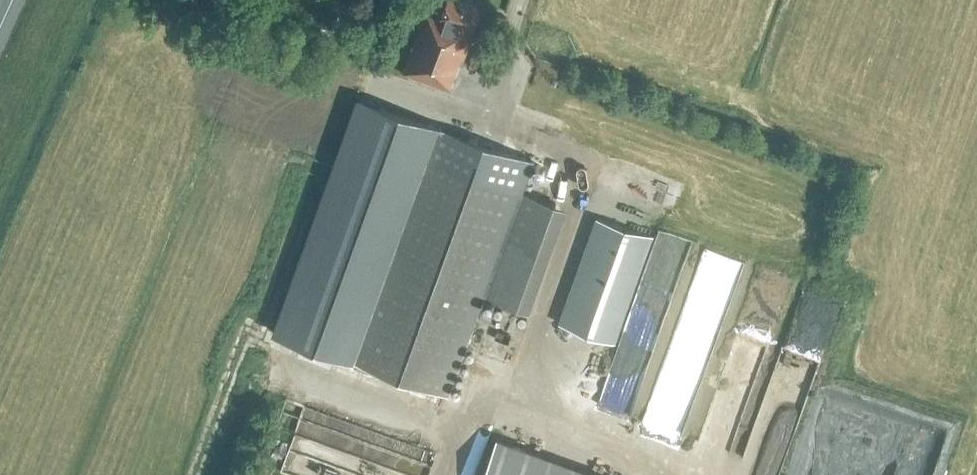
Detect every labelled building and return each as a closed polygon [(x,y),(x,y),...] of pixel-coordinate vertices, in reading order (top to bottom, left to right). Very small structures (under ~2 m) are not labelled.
[(492,13),(456,0),(447,0),(440,20),(425,14),(403,73),(451,91),(473,32),(472,31),(474,25),(486,29),(492,13)] [(371,132),(402,143),(418,97),(388,86),(371,132)] [(528,310),(550,248),(565,206),(465,171),(471,156),(470,156),(486,108),(475,104),(475,103),(440,91),(423,139),(426,140),(348,357),(449,393),(485,295),(528,310)] [(354,275),(402,143),(371,132),(323,264),(354,275)] [(642,234),(588,214),(554,309),(607,329),(642,234)] [(724,316),(743,258),(707,247),(701,267),(709,269),(705,281),(712,284),(703,309),(724,316)] [(495,437),(482,474),(600,474),(495,437)]
